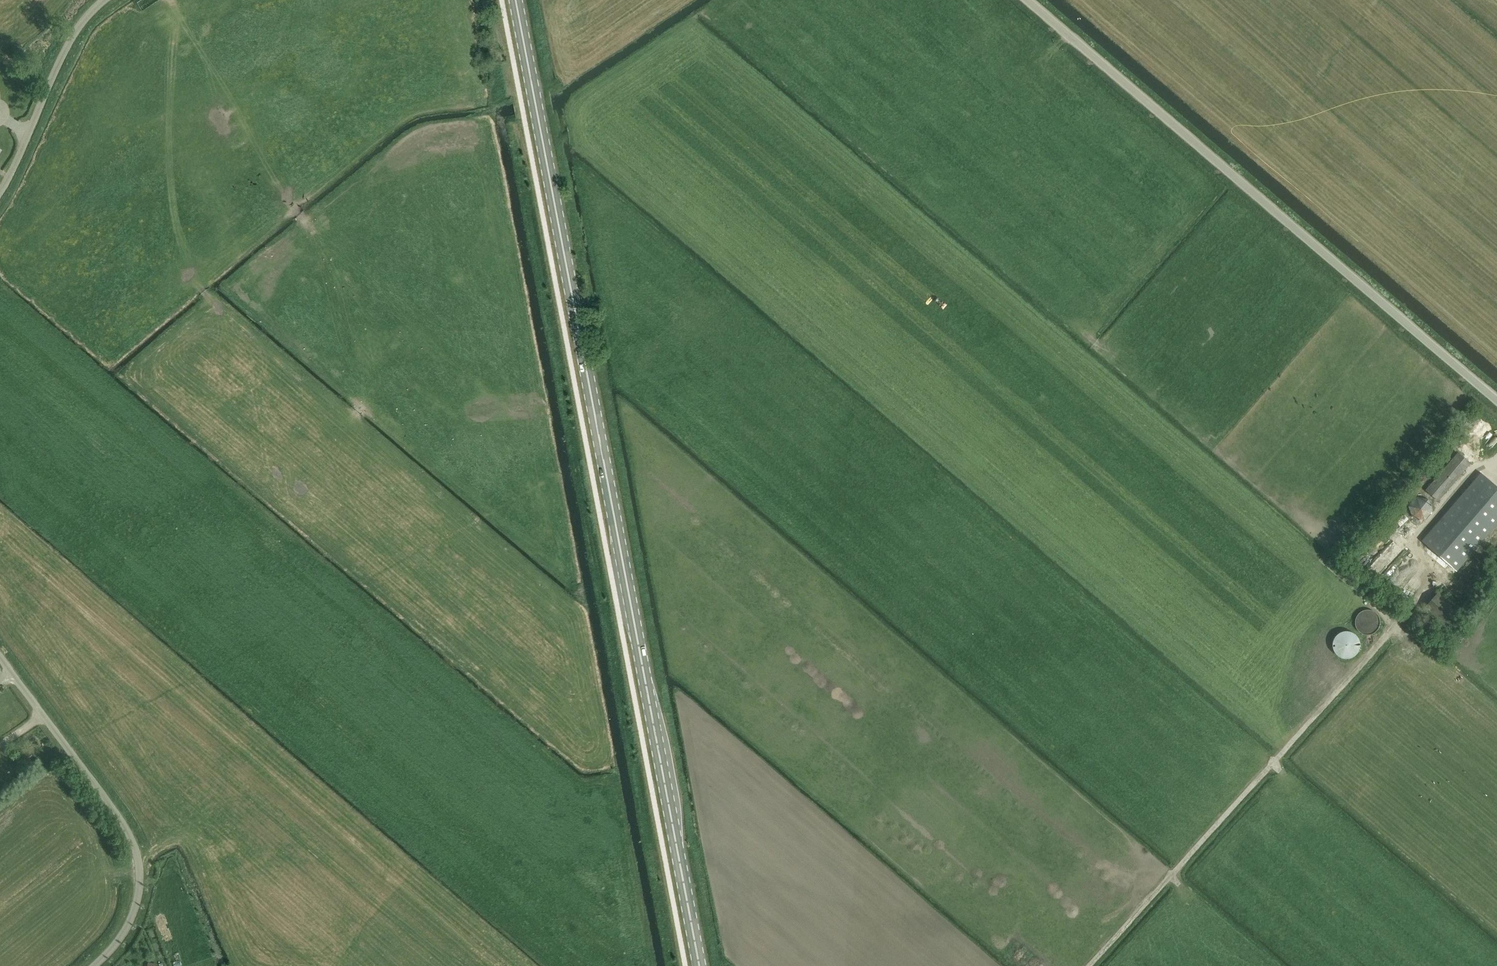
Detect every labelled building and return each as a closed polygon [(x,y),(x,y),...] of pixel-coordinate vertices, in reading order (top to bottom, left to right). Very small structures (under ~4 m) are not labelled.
[(1470,464),(1458,453),(1426,490),(1438,501),(1470,464)] [(1481,473),(1422,541),(1457,571),(1496,524),(1496,487),(1481,473)] [(1408,507),(1412,519),(1425,521),(1433,511),(1428,499),(1417,497),(1408,507)] [(1392,531),(1406,515),(1399,510),(1386,525),(1392,531)] [(1402,575),(1417,559),(1410,552),(1394,568),(1402,575)] [(1362,634),(1365,635),(1367,635),(1370,635),(1373,634),(1374,633),(1376,631),(1378,630),(1379,627),(1380,625),(1380,623),(1380,621),(1379,619),(1379,617),(1376,614),(1373,612),(1369,610),(1366,610),(1364,611),(1361,612),(1359,614),(1357,616),(1356,619),(1355,622),(1355,624),(1356,627),(1357,629),(1358,631),(1360,633),(1362,634)] [(1355,657),(1358,654),(1359,653),(1360,648),(1359,644),(1357,640),(1354,636),(1350,634),(1346,633),(1342,634),(1338,636),(1334,639),(1334,641),(1332,645),(1332,649),(1333,653),(1336,657),(1339,659),(1343,661),(1348,661),(1352,660),(1355,657)]
